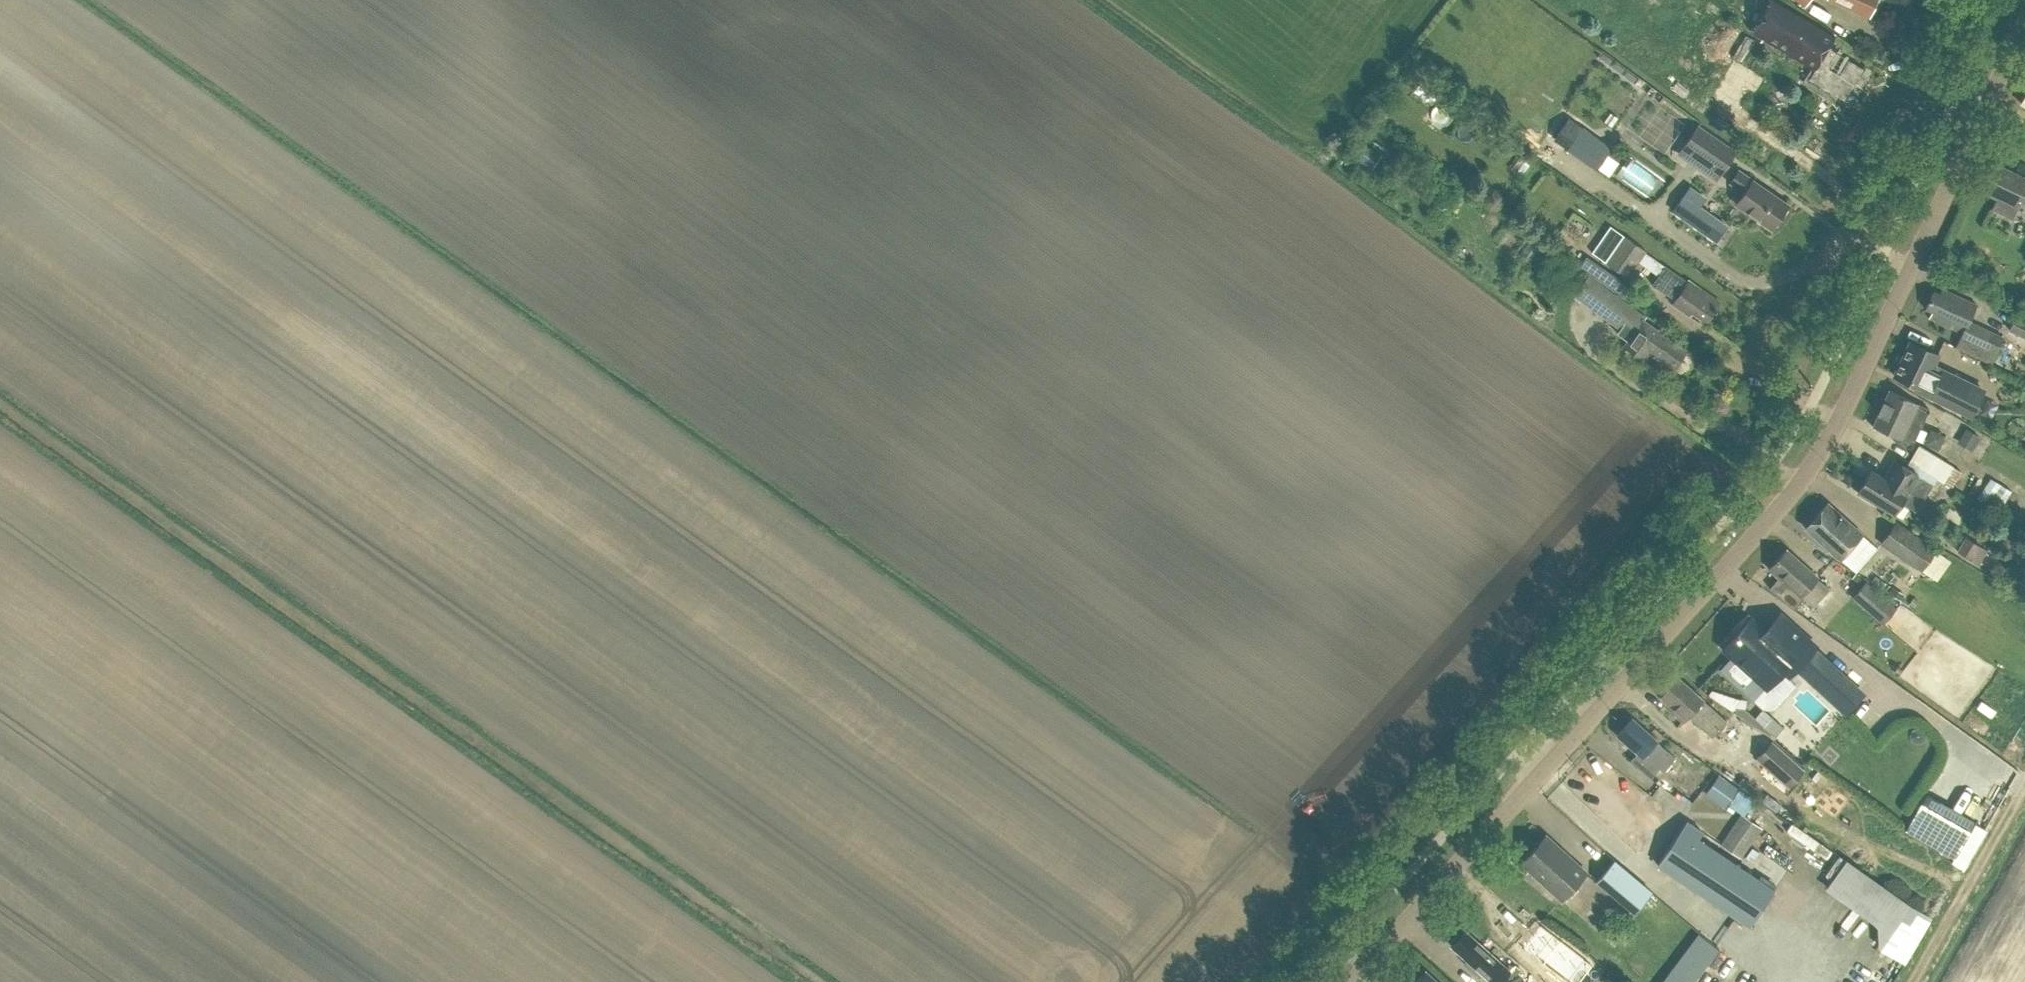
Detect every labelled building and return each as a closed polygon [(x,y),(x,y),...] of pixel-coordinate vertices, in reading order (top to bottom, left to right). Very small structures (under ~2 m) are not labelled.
[(1869,17),(1876,0),(1825,0),(1869,17)] [(1835,50),(1829,46),(1834,39),(1775,3),(1759,31),(1771,38),(1770,41),(1814,68),(1811,74),(1843,94),(1856,74),(1851,71),(1856,63),(1843,55),(1843,52),(1838,49),(1835,50)] [(1649,97),(1630,129),(1670,153),(1689,120),(1649,97)] [(1683,147),(1720,173),(1734,152),(1698,126),(1683,147)] [(1583,127),(1571,145),(1567,149),(1586,163),(1602,141),(1583,127)] [(1642,184),(1651,166),(1632,156),(1623,175),(1642,184)] [(1992,163),(1980,189),(1997,197),(1992,208),(2011,217),(2019,200),(2024,203),(2024,178),(1992,163)] [(1744,191),(1736,203),(1771,228),(1787,205),(1738,170),(1730,182),(1744,191)] [(1689,187),(1673,210),(1716,240),(1726,225),(1699,206),(1705,198),(1689,187)] [(1628,276),(1640,261),(1646,252),(1647,250),(1610,225),(1591,251),(1628,276)] [(1691,312),(1705,322),(1719,302),(1688,280),(1687,282),(1664,267),(1652,285),(1674,300),(1672,304),(1688,315),(1691,312)] [(1634,309),(1608,289),(1587,275),(1573,296),(1593,311),(1620,329),(1626,321),(1636,328),(1624,346),(1643,360),(1648,352),(1672,368),(1685,350),(1643,320),(1647,315),(1635,307),(1634,309)] [(1976,305),(1942,289),(1940,294),(1934,292),(1927,307),(1932,310),(1929,317),(1962,333),(1956,347),(1991,363),(1999,346),(1988,340),(1992,332),(1968,321),(1976,305)] [(2014,315),(2008,329),(2024,337),(2024,320),(2014,315)] [(1918,350),(1906,344),(1891,375),(1916,387),(1913,392),(1962,416),(1974,392),(1929,370),(1936,356),(1919,348),(1918,350)] [(1929,409),(1889,390),(1872,426),(1896,437),(1894,441),(1910,449),(1929,409)] [(1965,429),(1960,438),(1973,446),(1978,437),(1965,429)] [(1951,486),(1961,472),(1952,466),(1917,445),(1908,462),(1943,483),(1951,486)] [(1858,493),(1892,513),(1894,515),(1902,503),(1917,512),(1934,484),(1919,475),(1919,474),(1903,464),(1900,469),(1893,464),(1885,478),(1872,470),(1858,493)] [(2012,491),(1990,478),(1977,498),(1999,512),(2012,491)] [(1840,559),(1862,534),(1827,503),(1805,528),(1840,559)] [(1921,570),(1937,547),(1896,519),(1880,542),(1921,570)] [(1979,563),(1988,548),(1966,535),(1958,550),(1979,563)] [(1793,611),(1803,600),(1800,597),(1818,578),(1787,550),(1769,569),(1779,578),(1769,588),(1793,611)] [(1882,622),(1896,606),(1865,580),(1852,596),(1882,622)] [(1814,647),(1780,616),(1764,633),(1750,621),(1725,648),(1766,686),(1783,669),(1789,675),(1795,668),(1814,647)] [(1726,721),(1674,674),(1656,693),(1671,707),(1669,709),(1683,721),(1688,715),(1712,737),(1726,721)] [(1738,699),(1738,707),(1747,707),(1747,699),(1738,699)] [(1738,707),(1734,712),(1766,732),(1775,739),(1785,727),(1764,708),(1756,717),(1746,709),(1747,707),(1738,707)] [(1665,768),(1675,755),(1631,719),(1618,735),(1638,751),(1631,759),(1652,776),(1660,765),(1665,768)] [(1789,786),(1804,770),(1771,740),(1756,756),(1789,786)] [(1726,805),(1738,789),(1718,775),(1707,791),(1726,805)] [(1909,830),(1957,858),(1977,823),(1929,796),(1909,830)] [(1741,857),(1762,826),(1740,812),(1720,843),(1741,857)] [(1749,926),(1773,889),(1698,839),(1703,832),(1686,821),(1657,865),(1749,926)] [(1561,899),(1586,872),(1545,835),(1521,862),(1561,899)] [(1908,961),(1939,917),(1851,857),(1831,887),(1883,923),(1874,938),(1908,961)] [(1635,910),(1651,892),(1614,860),(1598,879),(1635,910)] [(1725,948),(1703,931),(1664,981),(1698,981),(1725,948)] [(1508,971),(1494,959),(1495,958),(1464,932),(1453,945),(1469,959),(1465,963),(1480,976),(1483,973),(1493,981),(1522,981),(1515,977),(1512,980),(1505,974),(1508,971)] [(1552,949),(1533,934),(1523,948),(1542,962),(1568,981),(1578,981),(1591,964),(1559,940),(1552,949)] [(1430,976),(1429,977),(1423,971),(1413,981),(1437,981),(1430,976)]
